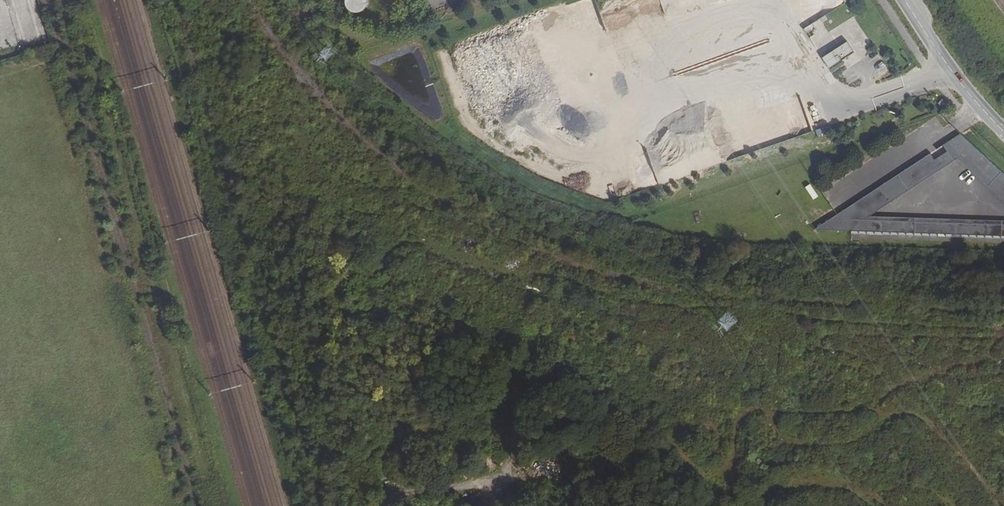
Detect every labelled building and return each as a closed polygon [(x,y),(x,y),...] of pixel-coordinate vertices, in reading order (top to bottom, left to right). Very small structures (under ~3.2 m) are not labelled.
[(345,1),(345,4),(345,6),(346,8),(349,11),(354,13),(358,13),(359,12),(362,11),(364,9),(365,8),(366,6),(367,3),(367,0),(345,0),(345,1)] [(825,58),(832,68),(857,53),(850,42),(825,58)] [(1003,236),(1003,174),(960,134),(812,230),(1003,236)] [(813,199),(817,196),(810,184),(806,187),(813,199)]
